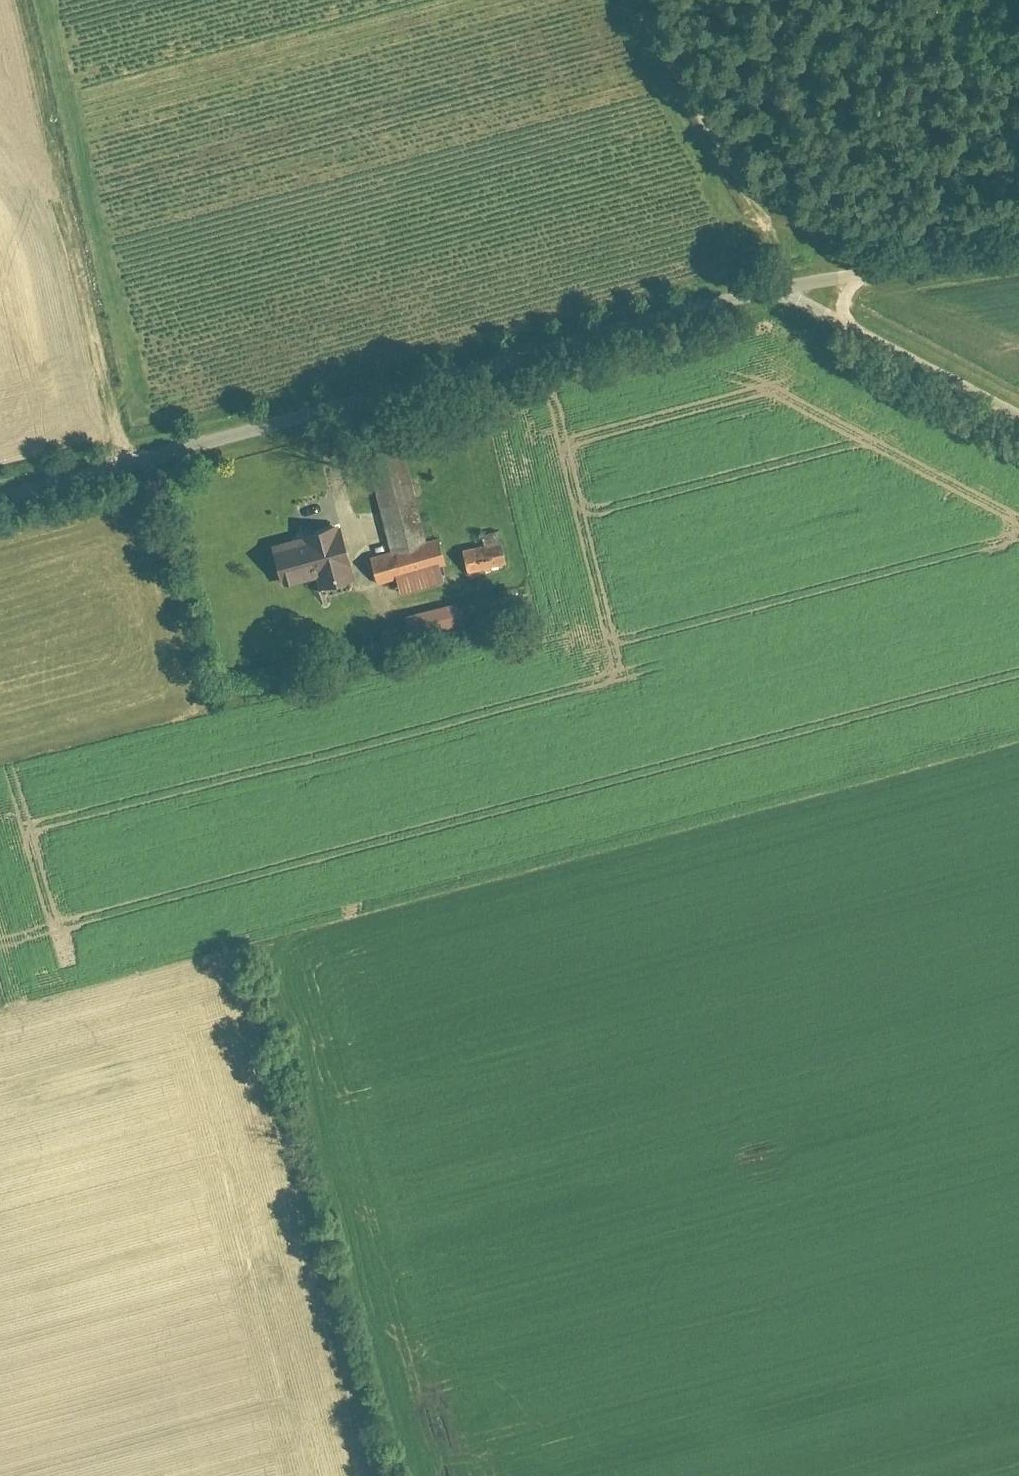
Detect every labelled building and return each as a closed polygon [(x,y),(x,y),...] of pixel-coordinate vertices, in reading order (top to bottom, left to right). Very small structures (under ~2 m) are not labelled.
[(381,583),(396,580),(400,595),(430,588),(426,573),(447,568),(440,537),(427,540),(404,450),(369,458),(392,548),(373,553),(381,583)] [(353,584),(349,569),(355,568),(344,529),(273,548),(283,586),(316,578),(320,593),(353,584)] [(463,545),(469,574),(508,567),(502,537),(463,545)] [(374,625),(381,649),(466,627),(459,603),(374,625)]
